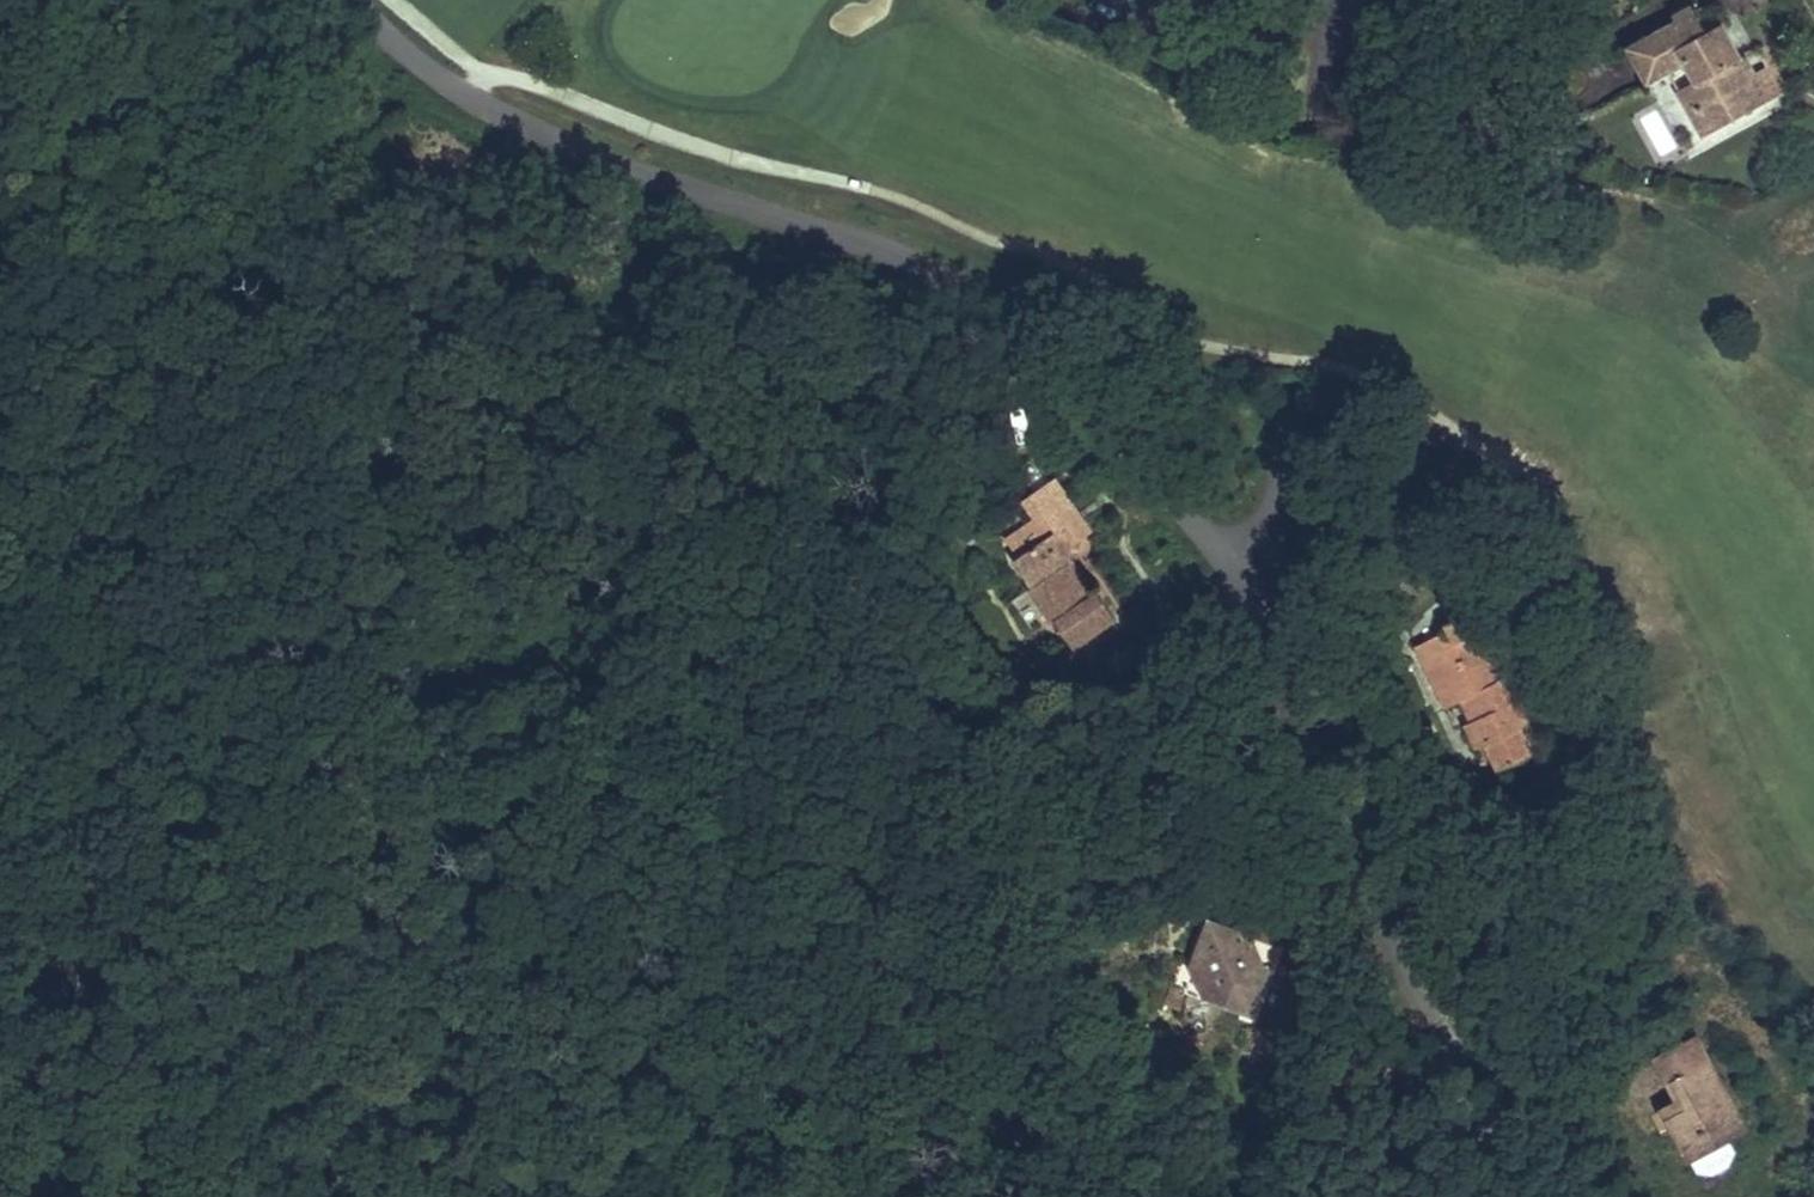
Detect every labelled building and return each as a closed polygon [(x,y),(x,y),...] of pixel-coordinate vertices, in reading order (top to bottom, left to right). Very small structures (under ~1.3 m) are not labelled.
[(1665,35),(1679,27),(1668,7),(1654,15),(1665,35)] [(1684,98),(1667,108),(1683,133),(1743,101),(1717,54),(1697,18),(1679,27),(1665,35),(1654,15),(1605,42),(1626,78),(1663,60),(1673,78),(1684,98)] [(1738,43),(1717,54),(1743,101),(1764,89),(1738,43)] [(1655,88),(1667,108),(1684,98),(1673,78),(1655,88)] [(1065,574),(1044,547),(1010,574),(1019,585),(1000,600),(990,608),(1011,634),(1021,625),(1046,656),(1036,664),(1056,690),(1099,656),(1080,632),(1072,636),(1048,605),(1049,588),(1065,574)] [(1412,627),(1416,633),(1384,649),(1414,705),(1444,690),(1457,713),(1435,726),(1448,751),(1455,747),(1468,769),(1500,751),(1489,730),(1501,723),(1477,679),(1470,682),(1445,636),(1439,638),(1429,619),(1412,627)] [(1157,961),(1145,1002),(1169,1009),(1161,1035),(1203,1047),(1214,1009),(1197,973),(1157,961)] [(1676,1144),(1702,1185),(1739,1160),(1699,1096),(1715,1085),(1696,1057),(1675,1070),(1684,1084),(1673,1092),(1699,1130),(1676,1144)] [(1686,1123),(1669,1133),(1676,1144),(1699,1130),(1673,1092),(1684,1084),(1675,1070),(1659,1081),(1686,1123)] [(1699,1096),(1739,1160),(1756,1149),(1715,1085),(1699,1096)]
